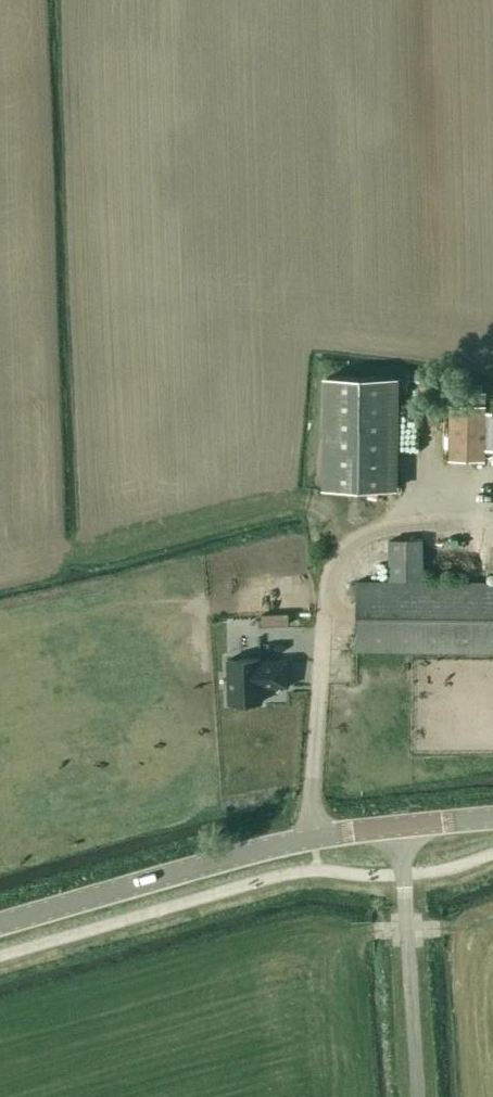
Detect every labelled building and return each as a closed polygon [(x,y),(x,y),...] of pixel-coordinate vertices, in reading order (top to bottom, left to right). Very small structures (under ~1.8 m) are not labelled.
[(326,376),(325,488),(392,489),(393,377),(326,376)] [(483,458),(481,393),(450,394),(452,459),(483,458)] [(355,581),(354,650),(492,651),(492,582),(355,581)] [(259,660),(259,658),(227,659),(228,702),(261,701),(260,687),(287,686),(287,659),(259,660)]
